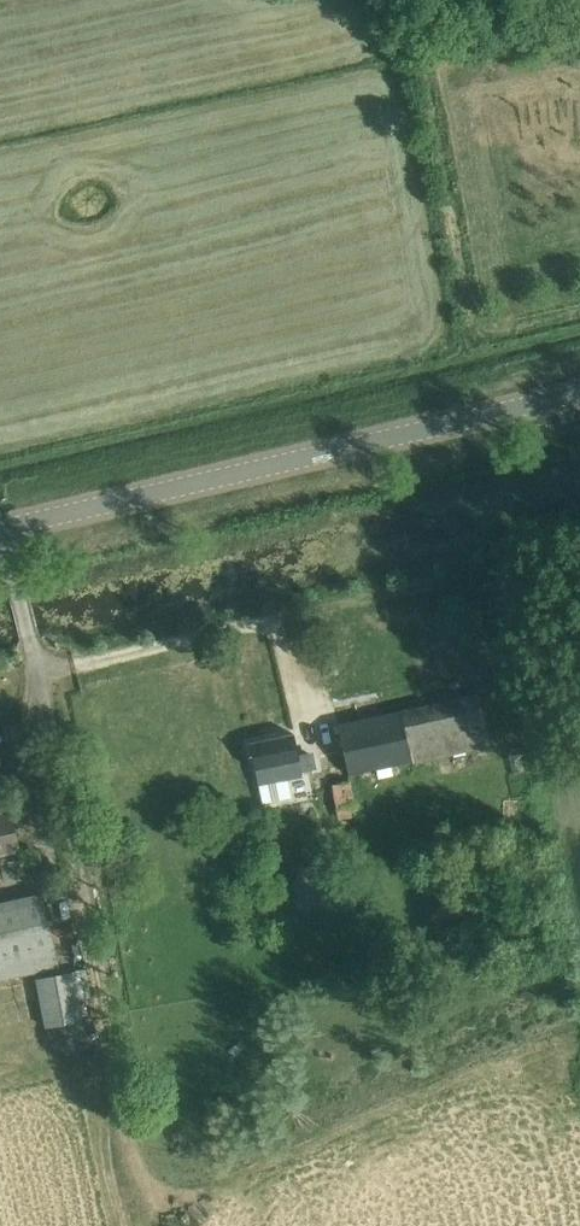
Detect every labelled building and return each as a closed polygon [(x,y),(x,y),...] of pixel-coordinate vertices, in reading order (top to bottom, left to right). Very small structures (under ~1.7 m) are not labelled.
[(338,726),(349,775),(489,746),(478,695),(338,726)] [(263,805),(292,799),(287,780),(303,776),(294,735),(250,744),(263,805)] [(352,780),(331,785),(336,807),(356,803),(352,780)] [(19,850),(10,813),(0,815),(0,855),(19,850)] [(59,968),(42,895),(0,904),(0,981),(59,968)] [(36,979),(46,1027),(84,1020),(74,972),(36,979)]
